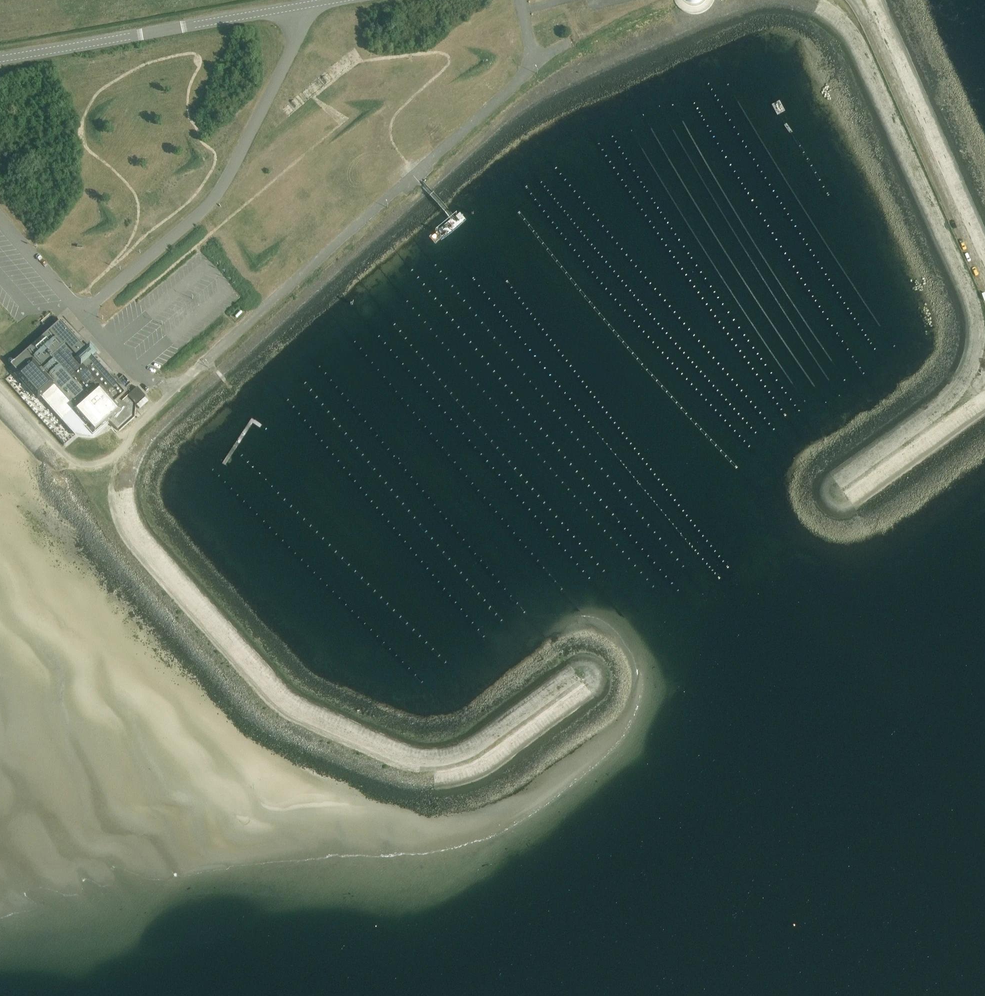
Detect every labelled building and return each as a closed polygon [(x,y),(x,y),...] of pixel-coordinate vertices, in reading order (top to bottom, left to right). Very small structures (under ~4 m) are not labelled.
[(33,345),(11,364),(16,370),(18,372),(19,371),(21,373),(36,391),(34,392),(39,397),(43,393),(79,433),(92,434),(109,419),(111,417),(118,410),(115,406),(118,404),(115,401),(122,396),(125,393),(124,392),(86,349),(80,342),(61,320),(60,320),(60,321),(59,321),(33,345)] [(128,395),(136,405),(145,396),(137,387),(128,395)]
